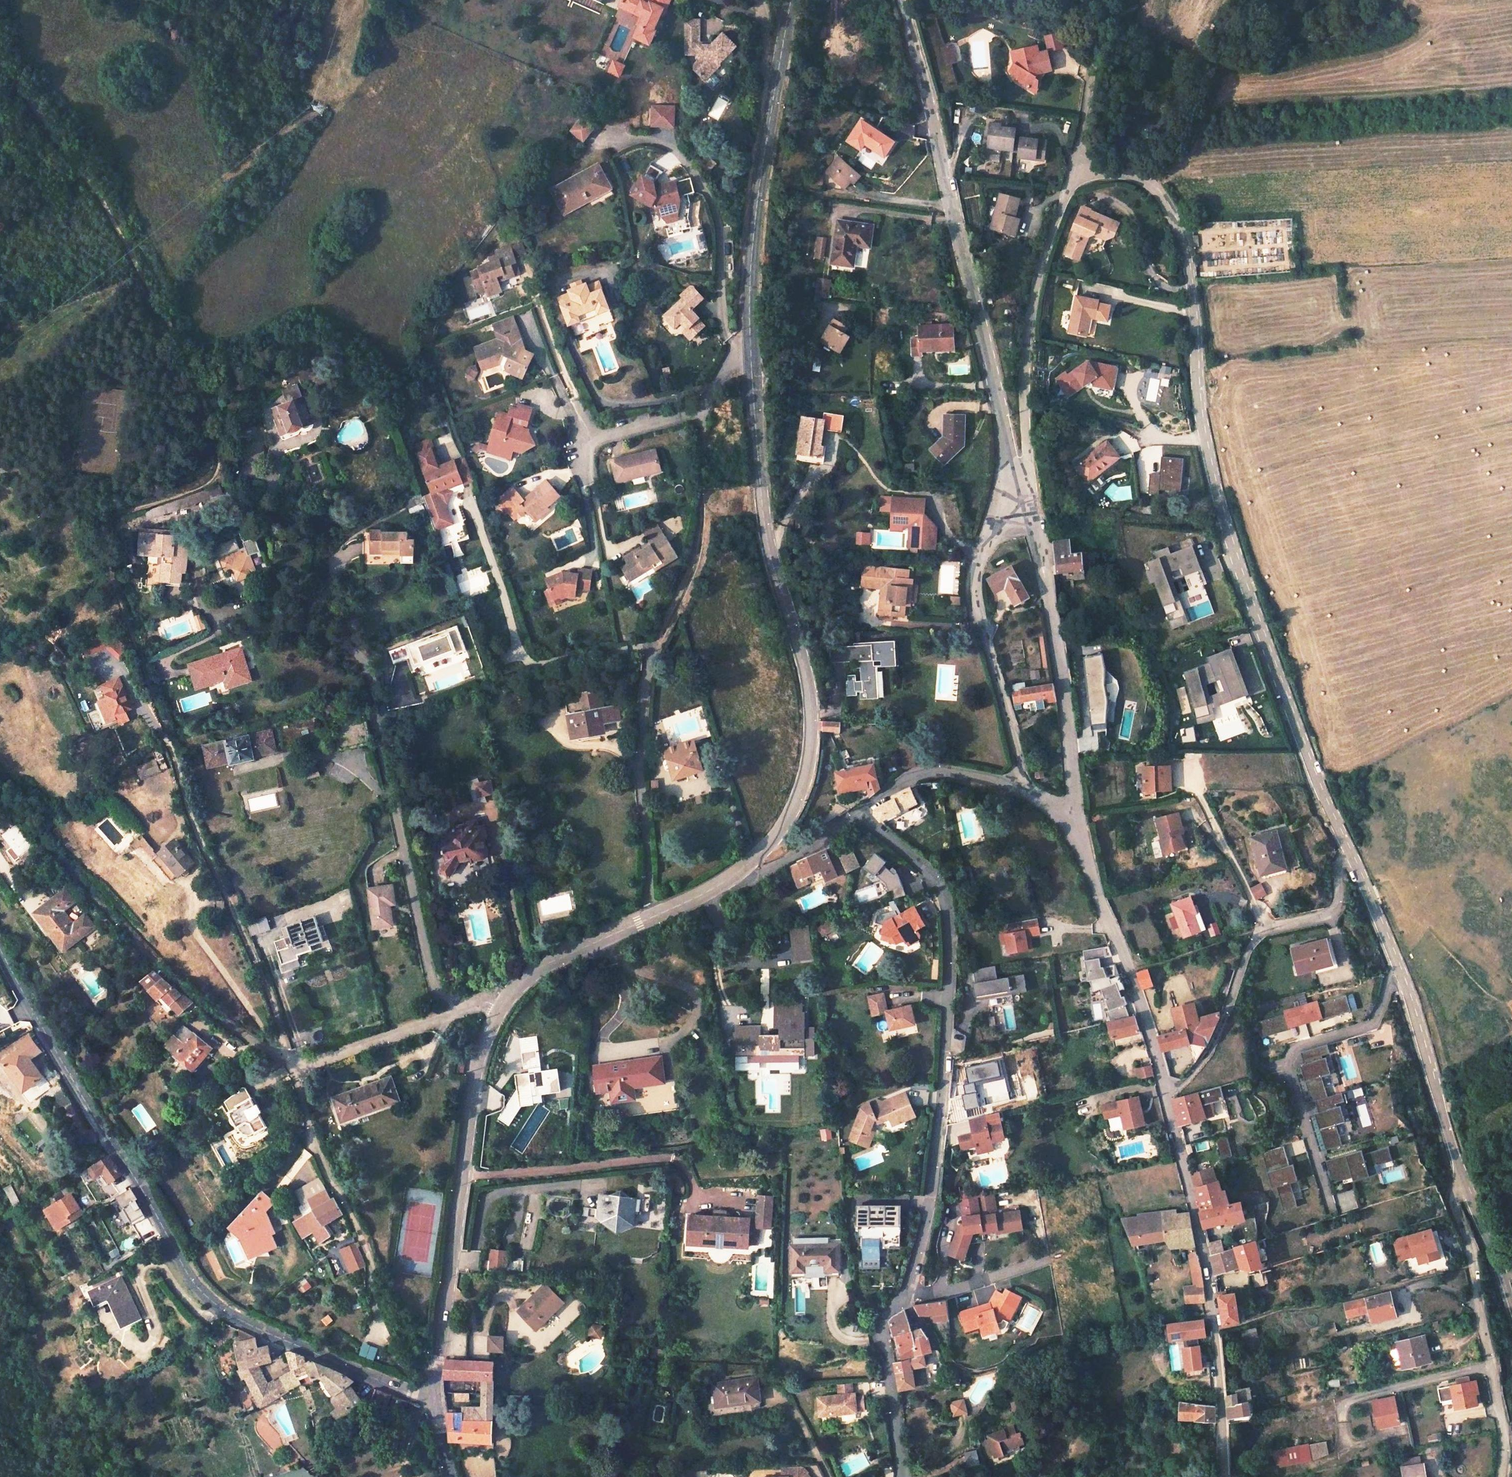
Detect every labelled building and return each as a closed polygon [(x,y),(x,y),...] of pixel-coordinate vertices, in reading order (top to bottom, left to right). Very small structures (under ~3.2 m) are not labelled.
[(620,0),(637,8),(638,6),(645,10),(635,31),(650,39),(657,26),(654,25),(662,9),(664,10),(669,0),(620,0)] [(725,52),(732,46),(722,36),(710,47),(698,47),(699,21),(684,21),(683,56),(697,56),(697,62),(693,66),(693,70),(703,82),(711,74),(719,67),(718,65),(728,55),(725,52)] [(1048,51),(1064,46),(1060,31),(1043,35),(1048,51)] [(1013,79),(1035,92),(1040,82),(1038,81),(1041,74),(1040,71),(1049,68),(1044,50),(1036,52),(1033,45),(1009,52),(1012,63),(1007,72),(1014,76),(1013,79)] [(735,49),(732,46),(725,52),(728,55),(735,49)] [(947,65),(954,63),(949,48),(942,50),(947,65)] [(624,62),(614,57),(609,68),(619,73),(624,62)] [(718,82),(711,74),(703,82),(710,89),(718,82)] [(673,108),(652,107),(651,127),(673,127),(673,108)] [(571,132),(583,142),(594,128),(582,118),(571,132)] [(880,135),(858,120),(838,150),(858,164),(880,135)] [(991,123),(989,145),(998,145),(997,147),(1016,148),(1017,127),(1001,126),(1001,124),(991,123)] [(1016,148),(1024,149),(1025,136),(1017,135),(1016,148)] [(1025,136),(1024,149),(1023,156),(1048,158),(1050,138),(1025,136)] [(861,170),(837,152),(826,168),(846,183),(852,175),(856,177),(861,170)] [(554,198),(566,219),(590,207),(594,214),(617,202),(601,172),(554,198)] [(651,186),(639,180),(629,199),(650,210),(651,209),(663,215),(674,212),(679,202),(673,184),(659,189),(657,191),(654,192),(653,190),(651,186)] [(1013,218),(1018,199),(1016,198),(1005,195),(998,193),(989,229),(1009,234),(1013,219),(1013,218)] [(677,217),(679,202),(674,212),(663,215),(662,221),(677,217)] [(1089,211),(1081,207),(1071,231),(1073,232),(1071,237),(1073,241),(1069,243),(1064,255),(1078,261),(1080,256),(1077,249),(1084,246),(1087,238),(1093,235),(1101,239),(1106,237),(1107,240),(1112,237),(1118,224),(1092,213),(1091,216),(1088,214),(1089,211)] [(840,213),(832,261),(858,265),(861,243),(877,245),(881,220),(840,213)] [(1014,236),(1018,220),(1013,219),(1009,234),(1014,236)] [(532,242),(550,237),(548,226),(529,230),(532,242)] [(816,236),(814,259),(824,260),(826,237),(816,236)] [(512,244),(497,250),(498,254),(490,257),(492,261),(480,265),(481,267),(480,267),(473,270),(478,286),(486,283),(487,287),(488,290),(499,286),(498,284),(501,283),(500,280),(498,274),(506,272),(508,277),(517,274),(514,264),(518,262),(512,244)] [(514,264),(517,274),(522,272),(518,262),(514,264)] [(498,274),(500,280),(508,277),(506,272),(498,274)] [(828,276),(815,274),(813,295),(825,296),(828,276)] [(489,294),(500,290),(503,289),(502,285),(501,283),(498,284),(499,286),(488,290),(489,294)] [(571,297),(559,302),(569,329),(579,325),(577,320),(596,312),(599,317),(609,313),(599,286),(588,291),(587,288),(570,295),(571,297)] [(681,298),(683,299),(664,317),(674,329),(681,323),(687,330),(693,337),(704,327),(698,320),(698,319),(691,311),(703,300),(692,288),(681,298)] [(1098,302),(1076,297),(1068,333),(1086,336),(1090,318),(1094,319),(1098,302)] [(596,312),(577,320),(579,325),(599,317),(596,312)] [(829,318),(815,343),(837,354),(847,337),(842,334),(846,326),(829,318)] [(953,325),(918,327),(918,341),(911,341),(912,358),(921,357),(921,352),(933,352),(933,343),(953,342),(953,325)] [(522,376),(530,360),(527,354),(518,350),(515,342),(520,340),(514,326),(510,327),(494,333),(497,341),(474,349),(482,370),(501,364),(503,364),(507,373),(518,378),(522,376)] [(690,340),(693,337),(687,330),(683,334),(690,340)] [(933,343),(933,352),(954,350),(953,342),(933,343)] [(1112,389),(1116,367),(1086,361),(1085,363),(1067,376),(1065,374),(1056,379),(1066,394),(1074,389),(1076,391),(1085,385),(1091,387),(1092,385),(1112,389)] [(471,378),(474,369),(473,366),(467,368),(464,374),(466,380),(471,378)] [(201,385),(210,382),(207,373),(198,377),(201,385)] [(211,413),(220,410),(217,401),(208,405),(211,413)] [(275,412),(284,435),(289,434),(293,432),(295,431),(297,430),(299,429),(303,428),(306,430),(308,430),(311,429),(313,427),(314,424),(314,421),(308,405),(304,406),(302,401),(275,412)] [(494,424),(487,444),(491,445),(488,454),(508,461),(511,452),(515,453),(517,453),(519,454),(523,442),(528,440),(530,432),(524,430),(525,426),(527,427),(533,410),(530,409),(517,405),(516,411),(509,409),(509,410),(507,417),(500,415),(497,425),(494,424)] [(380,409),(382,416),(390,413),(387,406),(380,409)] [(805,412),(799,452),(823,456),(828,426),(847,429),(850,411),(830,409),(829,416),(805,412)] [(947,437),(933,453),(941,461),(944,457),(951,463),(965,446),(965,416),(946,416),(947,437)] [(690,434),(682,428),(677,433),(686,440),(690,434)] [(523,456),(528,440),(523,442),(519,454),(523,456)] [(1078,466),(1087,477),(1097,471),(1099,474),(1121,458),(1110,443),(1078,466)] [(430,492),(420,496),(436,538),(466,528),(462,518),(450,523),(442,500),(444,488),(443,485),(458,479),(452,461),(437,467),(430,448),(415,453),(430,492)] [(484,456),(482,451),(475,454),(473,460),(478,461),(479,457),(484,456)] [(627,477),(663,470),(660,452),(613,462),(617,483),(628,481),(627,477)] [(944,457),(941,461),(948,466),(951,463),(944,457)] [(1184,458),(1162,457),(1161,475),(1151,474),(1150,494),(1160,495),(1160,489),(1182,491),(1184,458)] [(663,470),(627,477),(628,481),(664,474),(663,470)] [(458,479),(443,485),(444,488),(445,491),(461,485),(458,479)] [(532,493),(524,500),(512,487),(498,500),(504,506),(500,509),(505,515),(509,512),(516,520),(527,510),(536,520),(537,519),(547,510),(562,496),(546,480),(532,493)] [(892,498),(891,522),(891,523),(901,523),(901,527),(909,528),(908,548),(910,548),(910,552),(916,553),(916,548),(935,549),(936,528),(923,515),(924,500),(892,498)] [(410,514),(422,510),(419,499),(407,503),(410,514)] [(148,522),(179,510),(177,502),(145,513),(148,522)] [(539,522),(549,512),(547,510),(537,519),(539,522)] [(577,520),(569,523),(570,526),(578,529),(581,528),(577,520)] [(736,521),(737,531),(745,530),(744,520),(736,521)] [(901,523),(891,523),(890,531),(901,532),(901,527),(901,523)] [(371,531),(371,553),(384,553),(384,549),(404,549),(404,554),(404,565),(415,565),(415,540),(409,541),(409,534),(384,534),(384,531),(371,531)] [(220,551),(227,575),(237,572),(240,582),(252,578),(251,575),(257,573),(253,560),(265,556),(256,532),(238,538),(241,544),(220,551)] [(871,544),(871,532),(856,532),(856,544),(871,544)] [(657,572),(679,558),(666,540),(662,533),(648,542),(653,548),(644,554),(643,552),(627,563),(631,569),(626,573),(627,575),(620,579),(620,581),(620,583),(622,586),(623,587),(624,589),(628,590),(629,590),(630,590),(632,590),(635,589),(632,585),(630,582),(637,578),(639,581),(656,570),(657,572)] [(1069,533),(1052,534),(1053,551),(1070,551),(1069,533)] [(140,536),(138,554),(162,557),(161,563),(166,564),(166,582),(182,583),(183,573),(187,573),(190,543),(177,542),(178,540),(140,536)] [(283,545),(276,545),(275,555),(283,555),(283,545)] [(1179,593),(1173,579),(1184,575),(1191,589),(1204,584),(1208,582),(1194,545),(1172,552),(1159,557),(1150,561),(1153,569),(1158,581),(1167,604),(1181,598),(1179,593)] [(1159,557),(1172,552),(1170,546),(1156,551),(1159,557)] [(1084,570),(1083,556),(1082,552),(1072,554),(1072,552),(1055,551),(1057,573),(1074,571),(1075,580),(1085,579),(1084,570)] [(1095,555),(1083,556),(1084,570),(1096,569),(1095,555)] [(1010,566),(986,578),(992,588),(1002,583),(1006,581),(1008,585),(1011,591),(1007,593),(1013,605),(1017,603),(1026,597),(1010,566)] [(577,594),(578,589),(591,590),(594,571),(581,569),(580,575),(565,573),(548,580),(552,590),(548,592),(553,606),(556,604),(562,602),(561,598),(560,595),(567,592),(577,594)] [(1158,581),(1153,569),(1148,571),(1153,583),(1158,581)] [(861,570),(860,589),(871,590),(872,570),(861,570)] [(881,570),(872,570),(871,590),(880,590),(881,570)] [(880,590),(879,604),(888,604),(887,619),(904,620),(905,608),(906,580),(907,572),(881,570),(880,590)] [(906,580),(905,608),(911,609),(913,581),(906,580)] [(1002,583),(1007,593),(1011,591),(1008,585),(1006,581),(1002,583)] [(1204,584),(1191,589),(1179,593),(1181,598),(1185,608),(1210,598),(1204,584)] [(1181,598),(1167,604),(1166,606),(1174,627),(1190,621),(1185,608),(1181,598)] [(249,612),(257,610),(254,601),(247,603),(249,612)] [(879,619),(887,619),(888,604),(879,604),(879,619)] [(199,616),(193,618),(198,631),(205,629),(199,616)] [(467,649),(457,624),(445,629),(447,633),(433,639),(432,634),(407,643),(415,664),(453,649),(455,653),(467,649)] [(115,636),(104,647),(114,656),(125,645),(115,636)] [(829,648),(830,664),(860,663),(861,681),(855,682),(855,675),(847,676),(847,681),(845,682),(846,697),(860,696),(861,700),(879,699),(877,667),(895,667),(894,642),(851,644),(852,647),(829,648)] [(1212,707),(1250,692),(1232,647),(1208,657),(1210,663),(1184,673),(1193,708),(1212,703),(1212,707)] [(194,682),(195,687),(223,678),(226,687),(249,680),(246,670),(243,670),(239,659),(242,658),(239,650),(189,666),(192,676),(190,677),(192,682),(194,682)] [(1107,666),(1105,652),(1084,655),(1090,718),(1109,715),(1110,699),(1107,684),(1107,666)] [(74,662),(78,673),(86,669),(82,659),(74,662)] [(100,685),(105,694),(116,716),(128,710),(129,702),(121,687),(117,677),(100,685)] [(1009,689),(1011,701),(1029,698),(1040,696),(1042,699),(1044,701),(1055,699),(1053,684),(1020,689),(1020,687),(1009,689)] [(568,717),(570,717),(574,737),(610,729),(610,725),(622,723),(619,707),(601,711),(597,691),(564,698),(568,717)] [(1043,708),(1042,699),(1040,696),(1029,698),(1030,710),(1043,708)] [(1212,703),(1193,708),(1198,724),(1215,719),(1212,707),(1212,703)] [(395,716),(398,729),(405,727),(402,714),(395,716)] [(1109,715),(1090,718),(1092,729),(1108,727),(1109,715)] [(821,730),(841,730),(840,722),(821,721),(821,730)] [(205,751),(210,771),(231,765),(232,767),(255,760),(254,758),(275,752),(270,733),(205,751)] [(672,769),(675,780),(703,771),(695,741),(667,750),(669,759),(665,761),(667,771),(672,769)] [(158,751),(151,755),(159,774),(166,771),(158,751)] [(147,759),(136,765),(141,776),(153,771),(147,759)] [(873,763),(837,772),(839,785),(840,791),(866,785),(869,798),(879,790),(873,763)] [(1169,766),(1142,767),(1143,792),(1170,790),(1169,766)] [(306,771),(309,779),(319,776),(317,768),(306,771)] [(487,782),(474,785),(477,798),(490,795),(487,782)] [(881,821),(917,802),(911,788),(893,796),(895,800),(882,805),(876,810),(875,814),(881,821)] [(1153,819),(1163,853),(1175,850),(1182,848),(1177,833),(1180,833),(1174,813),(1153,819)] [(446,862),(440,871),(450,877),(460,862),(471,860),(471,862),(485,859),(488,855),(485,841),(488,838),(485,827),(477,828),(476,822),(443,829),(445,835),(441,836),(446,862)] [(16,826),(5,833),(22,858),(33,850),(16,826)] [(1278,831),(1251,838),(1262,882),(1284,876),(1280,857),(1284,856),(1278,831)] [(1176,852),(1185,850),(1180,833),(1177,833),(1182,848),(1175,850),(1176,852)] [(159,856),(141,835),(131,844),(136,850),(141,846),(153,861),(159,856)] [(175,842),(161,854),(178,875),(180,874),(183,877),(184,878),(187,875),(187,874),(188,874),(188,873),(188,872),(187,872),(187,871),(185,869),(192,863),(175,842)] [(851,851),(840,856),(847,872),(858,867),(851,851)] [(789,869),(798,889),(807,885),(805,878),(822,871),(826,879),(827,881),(836,877),(825,853),(823,853),(805,861),(789,869)] [(887,862),(877,853),(865,867),(876,876),(876,875),(887,883),(893,902),(895,902),(908,899),(898,873),(894,874),(890,871),(884,866),(887,862)] [(1288,874),(1284,856),(1280,857),(1284,876),(1288,874)] [(805,878),(807,885),(808,886),(826,879),(822,871),(805,878)] [(1262,883),(1251,888),(1256,900),(1267,896),(1262,883)] [(535,884),(528,885),(531,899),(537,897),(535,884)] [(349,885),(334,890),(342,909),(354,905),(349,885)] [(369,893),(375,932),(394,929),(391,910),(396,908),(393,889),(369,893)] [(67,891),(38,913),(63,949),(94,926),(87,916),(75,924),(66,912),(77,904),(67,891)] [(1189,899),(1171,906),(1183,940),(1199,934),(1192,917),(1195,915),(1189,899)] [(223,901),(216,902),(217,912),(225,911),(223,901)] [(896,911),(900,918),(903,916),(895,902),(893,902),(890,903),(895,911),(896,911)] [(104,919),(93,907),(89,911),(100,923),(104,919)] [(905,941),(907,944),(911,946),(920,941),(921,936),(918,931),(926,926),(915,909),(903,916),(900,918),(896,911),(895,911),(878,915),(876,922),(887,925),(883,933),(893,937),(897,945),(905,941)] [(1198,914),(1195,915),(1192,917),(1199,934),(1204,932),(1198,914)] [(253,936),(272,929),(267,916),(248,924),(253,936)] [(282,940),(290,963),(306,957),(305,954),(314,951),(312,946),(323,942),(316,917),(289,927),(293,936),(282,940)] [(1001,937),(1007,936),(1008,943),(1010,953),(1033,949),(1031,940),(1026,941),(1026,937),(1034,936),(1040,935),(1037,919),(999,926),(1001,937)] [(830,920),(818,928),(823,936),(836,929),(830,920)] [(809,924),(787,927),(792,961),(814,958),(809,924)] [(883,933),(882,935),(882,939),(885,942),(897,945),(893,937),(883,933)] [(1325,941),(1293,949),(1299,972),(1331,963),(1325,941)] [(1106,955),(1104,947),(1083,951),(1087,970),(1089,970),(1091,979),(1105,976),(1099,966),(1101,965),(1099,957),(1106,955)] [(450,966),(444,967),(447,981),(453,980),(450,966)] [(994,966),(972,969),(974,983),(971,984),(974,1000),(987,998),(986,995),(996,993),(997,997),(1025,992),(1022,975),(996,979),(994,966)] [(1142,988),(1152,985),(1148,970),(1137,973),(1142,988)] [(166,1013),(172,1008),(179,1015),(192,1003),(182,994),(181,995),(173,987),(172,988),(152,972),(139,982),(156,1000),(155,1001),(166,1013)] [(1105,976),(1091,979),(1089,979),(1094,992),(1102,989),(1110,1011),(1107,1012),(1111,1021),(1130,1017),(1125,1005),(1128,1004),(1125,996),(1122,997),(1119,989),(1124,987),(1119,974),(1108,977),(1108,976),(1105,976)] [(887,1030),(911,1024),(907,1006),(883,1011),(879,994),(865,997),(869,1015),(883,1012),(887,1030)] [(1349,1004),(1347,995),(1318,1004),(1317,1001),(1285,1011),(1285,1013),(1257,1022),(1259,1030),(1266,1028),(1269,1035),(1291,1029),(1290,1027),(1322,1017),(1322,1019),(1343,1013),(1341,1006),(1349,1004)] [(750,1031),(735,1031),(735,1050),(773,1050),(773,1061),(796,1061),(796,1055),(805,1055),(806,1050),(815,1050),(815,1027),(806,1027),(805,1013),(803,1012),(803,1000),(774,1000),(774,1028),(779,1028),(779,1034),(761,1034),(761,1026),(750,1026),(750,1031)] [(1193,1004),(1172,1010),(1178,1031),(1158,1037),(1162,1051),(1206,1038),(1206,1046),(1215,1029),(1222,1013),(1223,1012),(1198,1019),(1193,1004)] [(1341,1006),(1343,1013),(1351,1011),(1349,1004),(1341,1006)] [(1107,1022),(1111,1038),(1140,1032),(1140,1030),(1138,1031),(1134,1016),(1130,1017),(1111,1021),(1107,1022)] [(1294,1028),(1297,1040),(1310,1036),(1306,1024),(1294,1028)] [(180,1028),(172,1038),(182,1046),(190,1036),(180,1028)] [(1266,1028),(1259,1030),(1261,1037),(1269,1035),(1266,1028)] [(964,1052),(965,1036),(952,1035),(952,1051),(964,1052)] [(21,1049),(4,1062),(25,1090),(44,1077),(30,1059),(41,1050),(31,1037),(18,1046),(21,1049)] [(191,1038),(176,1055),(193,1070),(208,1051),(191,1038)] [(523,1053),(537,1051),(539,1051),(537,1038),(521,1040),(523,1053)] [(1303,1064),(1304,1066),(1301,1067),(1312,1101),(1315,1100),(1328,1096),(1326,1089),(1322,1076),(1328,1075),(1323,1058),(1322,1056),(1326,1055),(1330,1053),(1327,1044),(1300,1052),(1303,1064)] [(773,1050),(735,1050),(735,1055),(758,1055),(758,1065),(773,1065),(773,1061),(773,1050)] [(523,1053),(525,1069),(528,1068),(539,1067),(537,1051),(523,1053)] [(539,1067),(528,1068),(529,1074),(542,1072),(539,1051),(537,1051),(539,1067)] [(1005,1058),(966,1067),(975,1106),(1014,1098),(1005,1058)] [(659,1059),(592,1069),(596,1093),(612,1091),(613,1102),(634,1098),(632,1087),(663,1082),(659,1059)] [(1136,1072),(1138,1081),(1153,1078),(1151,1069),(1136,1072)] [(529,1074),(516,1076),(518,1089),(520,1106),(522,1106),(534,1104),(531,1089),(537,1088),(538,1095),(542,1094),(561,1092),(558,1070),(542,1072),(529,1074)] [(1322,1076),(1326,1089),(1335,1087),(1331,1074),(1328,1075),(1322,1076)] [(390,1080),(332,1099),(340,1122),(398,1103),(390,1080)] [(1180,1126),(1213,1116),(1212,1102),(1224,1098),(1221,1086),(1172,1100),(1178,1126),(1180,1126)] [(531,1089),(534,1104),(543,1103),(542,1094),(538,1095),(537,1088),(531,1089)] [(520,1106),(518,1089),(499,1119),(509,1125),(522,1106),(520,1106)] [(861,1110),(850,1140),(868,1147),(874,1133),(876,1128),(877,1128),(878,1124),(875,1118),(884,1114),(889,1116),(895,1113),(899,1120),(914,1112),(904,1091),(880,1102),(880,1104),(873,1101),(864,1105),(865,1109),(861,1110)] [(1345,1101),(1342,1092),(1328,1096),(1315,1100),(1319,1112),(1320,1115),(1316,1116),(1326,1150),(1343,1145),(1336,1125),(1342,1123),(1337,1107),(1336,1104),(1340,1103),(1345,1101)] [(256,1107),(251,1099),(235,1107),(236,1109),(228,1113),(229,1116),(228,1119),(228,1121),(229,1123),(230,1125),(233,1126),(234,1126),(237,1133),(239,1134),(241,1136),(243,1136),(246,1136),(249,1135),(256,1131),(257,1133),(263,1131),(265,1128),(266,1127),(257,1111),(260,1109),(258,1106),(256,1107)] [(1139,1099),(1105,1106),(1108,1118),(1121,1116),(1125,1129),(1144,1124),(1139,1099)] [(999,1124),(997,1115),(989,1116),(991,1126),(999,1124)] [(989,1116),(974,1120),(976,1133),(980,1129),(991,1126),(989,1116)] [(980,1129),(976,1133),(962,1136),(965,1149),(969,1148),(970,1147),(972,1152),(972,1155),(994,1150),(992,1142),(1006,1139),(1002,1123),(999,1124),(991,1126),(980,1129)] [(1227,1135),(1215,1138),(1222,1159),(1233,1156),(1227,1135)] [(1267,1172),(1272,1171),(1284,1212),(1298,1208),(1291,1185),(1294,1181),(1290,1165),(1284,1145),(1261,1151),(1267,1172)] [(1354,1157),(1353,1153),(1326,1161),(1333,1183),(1352,1177),(1368,1172),(1367,1168),(1386,1162),(1382,1149),(1363,1154),(1354,1157)] [(104,1172),(111,1182),(122,1175),(109,1156),(94,1166),(93,1165),(89,1167),(92,1172),(96,1169),(100,1174),(104,1172)] [(1298,1180),(1293,1164),(1290,1165),(1294,1181),(1298,1180)] [(1216,1180),(1211,1168),(1192,1173),(1191,1174),(1201,1209),(1229,1204),(1225,1190),(1222,1191),(1218,1179),(1216,1180)] [(104,1172),(100,1174),(107,1185),(111,1182),(104,1172)] [(1368,1172),(1352,1177),(1353,1181),(1369,1176),(1368,1172)] [(319,1177),(293,1191),(300,1204),(307,1200),(324,1191),(326,1191),(319,1177)] [(21,1203),(11,1185),(5,1188),(15,1206),(21,1203)] [(130,1189),(117,1197),(123,1208),(134,1202),(137,1200),(130,1189)] [(983,1189),(975,1190),(977,1198),(985,1197),(983,1189)] [(599,1210),(583,1208),(583,1217),(611,1219),(619,1228),(632,1221),(634,1209),(651,1210),(652,1198),(630,1197),(623,1190),(614,1195),(607,1195),(607,1200),(600,1200),(599,1210)] [(975,1190),(967,1192),(968,1200),(977,1198),(975,1190)] [(244,1232),(256,1253),(276,1243),(260,1214),(271,1201),(260,1191),(229,1225),(240,1235),(244,1232)] [(332,1236),(325,1223),(343,1214),(336,1198),(332,1200),(330,1197),(327,1198),(324,1191),(307,1200),(313,1211),(293,1221),(302,1238),(314,1232),(319,1243),(332,1236)] [(70,1194),(47,1208),(59,1227),(70,1220),(67,1215),(78,1208),(70,1194)] [(968,1200),(962,1201),(966,1226),(961,1227),(956,1241),(970,1245),(974,1233),(982,1232),(983,1234),(998,1231),(998,1234),(1006,1232),(1004,1217),(997,1219),(997,1216),(999,1216),(995,1195),(985,1197),(977,1198),(968,1200)] [(768,1198),(756,1197),(755,1220),(754,1228),(757,1228),(767,1229),(768,1198)] [(134,1202),(123,1208),(132,1221),(142,1215),(134,1202)] [(891,1221),(900,1221),(900,1203),(857,1203),(857,1208),(891,1208),(891,1221)] [(1245,1221),(1240,1203),(1202,1210),(1200,1211),(1203,1227),(1227,1222),(1228,1225),(1245,1221)] [(67,1215),(70,1220),(81,1213),(78,1208),(67,1215)] [(883,1247),(900,1247),(900,1221),(891,1221),(891,1208),(857,1208),(857,1224),(859,1224),(859,1236),(863,1236),(863,1238),(880,1238),(880,1236),(883,1236),(883,1247)] [(1137,1217),(1122,1219),(1132,1244),(1169,1239),(1171,1248),(1194,1245),(1189,1213),(1176,1214),(1175,1210),(1137,1214),(1137,1217)] [(1006,1232),(1023,1230),(1020,1212),(999,1216),(997,1216),(997,1219),(1004,1217),(1006,1232)] [(689,1216),(686,1244),(747,1247),(747,1238),(748,1219),(689,1216)] [(756,1238),(757,1228),(754,1228),(755,1220),(748,1219),(747,1238),(756,1238)] [(1430,1227),(1392,1240),(1397,1254),(1401,1252),(1402,1255),(1416,1250),(1425,1247),(1429,1259),(1439,1255),(1430,1227)] [(251,1256),(256,1253),(244,1232),(240,1235),(251,1256)] [(956,1241),(950,1255),(964,1260),(970,1245),(956,1241)] [(1222,1252),(1220,1241),(1208,1243),(1210,1255),(1222,1252)] [(1262,1270),(1255,1243),(1254,1241),(1234,1248),(1234,1249),(1239,1268),(1240,1272),(1249,1273),(1262,1270)] [(341,1249),(351,1272),(365,1265),(356,1242),(341,1249)] [(839,1244),(792,1245),(792,1272),(806,1272),(805,1265),(826,1265),(826,1272),(839,1272),(839,1244)] [(1425,1247),(1416,1250),(1419,1262),(1429,1259),(1425,1247)] [(506,1250),(488,1249),(488,1263),(483,1263),(483,1271),(505,1271),(506,1250)] [(1239,1268),(1234,1249),(1222,1252),(1210,1255),(1215,1273),(1239,1268)] [(1193,1287),(1183,1288),(1185,1303),(1202,1301),(1205,1301),(1198,1255),(1196,1252),(1190,1254),(1192,1269),(1190,1270),(1193,1287)] [(881,1259),(863,1259),(863,1268),(881,1267),(881,1259)] [(1248,1275),(1248,1281),(1248,1289),(1263,1285),(1261,1278),(1260,1272),(1248,1275)] [(139,1320),(121,1279),(91,1292),(97,1304),(110,1298),(124,1327),(139,1320)] [(565,1303),(547,1285),(519,1312),(538,1330),(565,1303)] [(961,1309),(966,1328),(982,1324),(984,1332),(1000,1328),(999,1323),(998,1322),(1003,1320),(1006,1314),(1009,1310),(1012,1311),(1020,1295),(1006,1288),(1003,1293),(997,1290),(993,1296),(989,1302),(991,1303),(978,1306),(977,1305),(961,1309)] [(1223,1326),(1238,1320),(1233,1293),(1232,1293),(1232,1292),(1231,1291),(1230,1290),(1225,1291),(1225,1294),(1218,1296),(1223,1326)] [(1388,1292),(1344,1304),(1347,1317),(1368,1311),(1370,1320),(1394,1313),(1388,1292)] [(948,1319),(946,1300),(914,1305),(916,1311),(920,1315),(930,1314),(931,1317),(934,1317),(935,1321),(948,1319)] [(911,1331),(905,1309),(892,1318),(889,1322),(893,1336),(897,1335),(911,1331)] [(999,1323),(1000,1328),(1007,1326),(1009,1320),(1012,1311),(1009,1310),(1006,1314),(1003,1320),(998,1322),(999,1323)] [(329,1313),(322,1319),(327,1325),(334,1320),(329,1313)] [(1203,1320),(1169,1327),(1172,1342),(1187,1339),(1189,1353),(1188,1353),(1192,1374),(1207,1371),(1203,1350),(1202,1350),(1199,1337),(1206,1335),(1203,1320)] [(603,1326),(591,1324),(589,1337),(601,1339),(603,1326)] [(1334,1324),(1313,1330),(1315,1338),(1336,1333),(1334,1324)] [(237,1327),(241,1342),(256,1338),(256,1336),(237,1327)] [(1172,1342),(1169,1327),(1161,1329),(1165,1351),(1174,1349),(1181,1348),(1186,1375),(1192,1374),(1188,1353),(1189,1353),(1187,1339),(1172,1342)] [(911,1331),(897,1335),(901,1352),(904,1361),(917,1356),(912,1341),(926,1336),(920,1328),(911,1331)] [(1256,1331),(1242,1334),(1245,1352),(1260,1349),(1256,1331)] [(930,1351),(926,1336),(912,1341),(917,1356),(904,1361),(895,1363),(900,1388),(915,1386),(912,1368),(924,1366),(922,1353),(930,1351)] [(1424,1336),(1398,1342),(1404,1369),(1431,1362),(1424,1336)] [(504,1337),(489,1337),(489,1351),(503,1351),(504,1337)] [(259,1348),(256,1338),(241,1342),(235,1343),(242,1368),(237,1370),(242,1380),(260,1369),(258,1364),(272,1360),(268,1346),(259,1348)] [(395,1340),(389,1344),(402,1364),(410,1359),(402,1348),(401,1349),(395,1340)] [(373,1346),(364,1342),(360,1353),(369,1357),(373,1346)] [(383,1350),(376,1347),(372,1358),(379,1361),(383,1350)] [(320,1377),(335,1394),(337,1393),(350,1411),(362,1402),(349,1384),(353,1381),(345,1374),(312,1360),(306,1361),(305,1357),(290,1351),(294,1367),(296,1376),(274,1384),(279,1396),(299,1385),(320,1377)] [(443,1378),(483,1379),(483,1393),(494,1393),(494,1362),(447,1361),(443,1378)] [(260,1369),(242,1380),(259,1408),(279,1396),(274,1384),(296,1376),(294,1367),(285,1370),(287,1374),(282,1377),(283,1378),(270,1385),(260,1369)] [(1459,1385),(1438,1389),(1441,1403),(1455,1400),(1456,1409),(1478,1404),(1475,1391),(1479,1390),(1477,1381),(1470,1382),(1469,1377),(1458,1379),(1459,1385)] [(721,1393),(715,1393),(717,1407),(759,1400),(756,1378),(720,1383),(721,1393)] [(1340,1378),(1327,1380),(1328,1388),(1341,1386),(1340,1378)] [(851,1383),(837,1384),(838,1394),(817,1396),(818,1414),(855,1412),(865,1411),(864,1393),(854,1393),(851,1393),(851,1383)] [(1235,1392),(1226,1395),(1228,1417),(1250,1413),(1249,1399),(1251,1398),(1249,1386),(1235,1388),(1235,1392)] [(371,1402),(386,1409),(391,1395),(376,1389),(371,1402)] [(1018,1390),(1009,1393),(1015,1412),(1024,1409),(1018,1390)] [(451,1441),(494,1443),(494,1393),(483,1393),(484,1408),(463,1408),(463,1412),(448,1413),(450,1430),(451,1441)] [(455,1393),(455,1400),(468,1401),(469,1393),(455,1393)] [(1371,1402),(1372,1409),(1376,1425),(1389,1423),(1398,1421),(1394,1404),(1393,1397),(1371,1402)] [(967,1411),(963,1398),(950,1401),(953,1414),(967,1411)] [(1214,1420),(1214,1405),(1208,1404),(1199,1404),(1180,1402),(1179,1418),(1214,1420)] [(1013,1426),(984,1436),(990,1454),(994,1453),(995,1456),(997,1456),(1003,1454),(1002,1450),(1005,1449),(1007,1452),(1020,1447),(1019,1444),(1023,1442),(1019,1432),(1015,1433),(1013,1426)] [(1291,1443),(1269,1448),(1277,1466),(1280,1465),(1280,1467),(1312,1460),(1312,1458),(1328,1453),(1326,1442),(1309,1445),(1309,1444),(1291,1447),(1291,1443)] [(1005,1449),(1002,1450),(1003,1454),(997,1456),(998,1459),(1008,1456),(1007,1452),(1005,1449)] [(977,1451),(965,1452),(967,1463),(979,1462),(977,1451)] [(1255,1455),(1247,1458),(1253,1473),(1261,1470),(1255,1455)] [(1401,1468),(1402,1476),(1423,1476),(1420,1464),(1419,1465),(1417,1457),(1399,1460),(1401,1468)] [(799,1467),(782,1467),(782,1476),(810,1476),(808,1475),(799,1467)] [(810,1473),(803,1467),(799,1467),(808,1475),(810,1473)]
